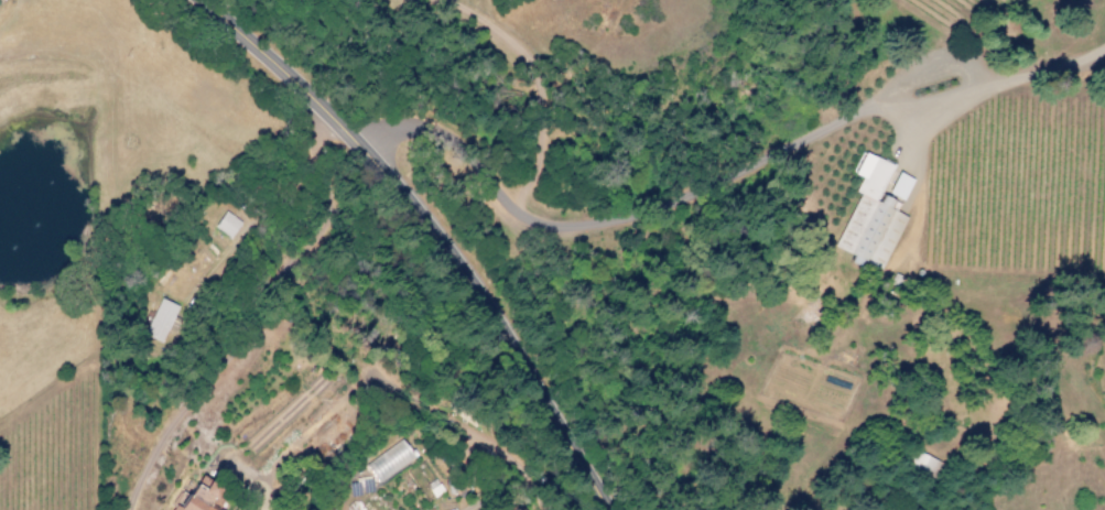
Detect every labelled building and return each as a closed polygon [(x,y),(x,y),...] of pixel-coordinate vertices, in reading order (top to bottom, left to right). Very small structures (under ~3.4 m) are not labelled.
[(834,247),(851,254),(849,259),(881,273),(905,216),(895,212),(899,203),(880,195),(893,165),(862,152),(853,173),(859,176),(853,191),(857,193),(834,247)] [(912,178),(895,171),(886,193),(903,200),(912,178)] [(230,239),(241,222),(223,211),(213,227),(230,239)] [(162,343),(177,306),(159,299),(143,335),(162,343)] [(378,484),(413,457),(399,438),(364,466),(378,484)] [(905,465),(930,477),(937,462),(913,450),(905,465)] [(223,489),(195,475),(179,507),(171,503),(168,509),(212,509),(223,489)]
